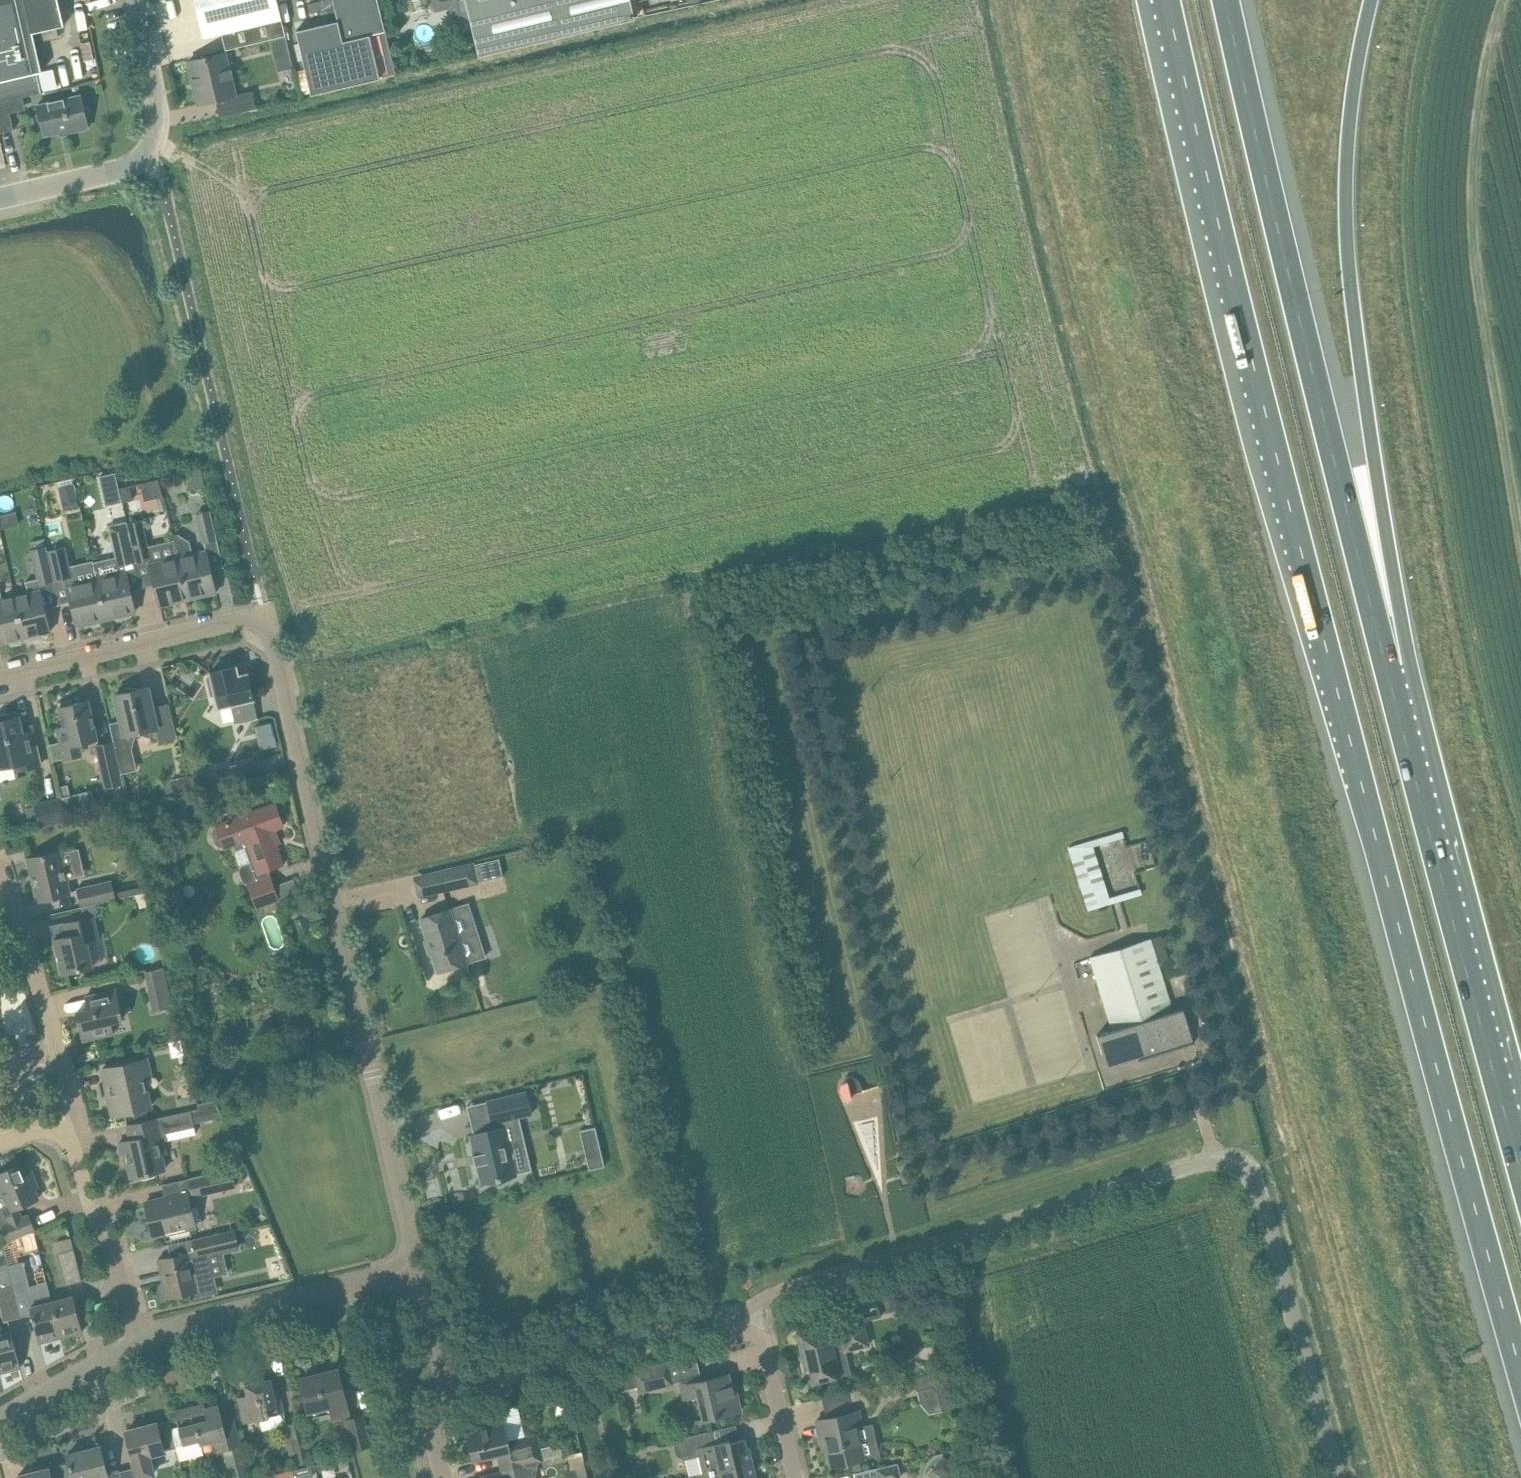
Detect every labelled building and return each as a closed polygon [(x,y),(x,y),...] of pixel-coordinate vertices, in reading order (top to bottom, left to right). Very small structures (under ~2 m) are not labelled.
[(7,100),(40,92),(40,91),(35,73),(42,71),(33,32),(64,25),(58,0),(0,0),(0,101),(7,100)] [(221,33),(225,49),(286,35),(277,0),(195,0),(204,37),(221,33)] [(338,20),(296,29),(311,93),(379,77),(396,73),(392,56),(388,42),(386,31),(378,0),(333,0),(338,20)] [(434,12),(451,9),(449,0),(432,0),(434,12)] [(631,0),(466,0),(479,55),(635,17),(631,0)] [(394,41),(388,42),(392,56),(397,55),(394,41)] [(188,61),(199,104),(236,95),(225,52),(188,61)] [(289,52),(273,56),(277,71),(293,67),(289,52)] [(255,107),(252,91),(240,94),(243,110),(255,107)] [(85,117),(88,115),(89,112),(90,109),(88,106),(86,104),(82,104),(80,95),(37,105),(45,135),(69,130),(69,132),(88,128),(85,117)] [(0,101),(0,133),(14,130),(7,100),(0,101)] [(201,469),(190,472),(191,476),(197,481),(204,480),(201,469)] [(114,472),(98,476),(101,492),(117,488),(114,472)] [(164,497),(159,478),(147,481),(147,482),(140,483),(145,501),(164,497)] [(73,484),(58,487),(63,511),(78,507),(73,484)] [(217,539),(211,511),(197,514),(203,542),(217,539)] [(188,599),(173,535),(172,535),(174,541),(148,547),(142,520),(127,523),(129,532),(136,562),(149,559),(160,606),(180,601),(179,597),(186,596),(187,599),(188,599)] [(135,612),(125,565),(136,562),(129,532),(127,523),(127,521),(108,525),(116,557),(93,562),(97,579),(106,618),(135,612)] [(216,593),(206,550),(193,553),(190,541),(178,534),(173,535),(188,599),(189,599),(188,595),(196,593),(197,597),(216,593)] [(28,593),(15,596),(24,637),(51,631),(40,584),(54,581),(48,550),(47,546),(31,550),(37,579),(26,581),(28,593)] [(66,546),(48,550),(54,581),(66,578),(77,625),(106,618),(97,579),(78,584),(75,569),(71,570),(66,546)] [(15,596),(2,599),(0,589),(0,643),(24,637),(15,596)] [(208,679),(211,695),(216,694),(219,707),(232,704),(236,724),(237,724),(234,708),(249,704),(248,700),(254,699),(248,673),(243,674),(237,671),(236,666),(210,672),(212,678),(208,679)] [(175,738),(166,703),(152,706),(148,687),(115,694),(125,735),(137,732),(140,734),(142,735),(145,736),(149,736),(151,744),(175,738)] [(62,748),(64,759),(77,756),(74,744),(98,739),(95,726),(89,700),(73,704),(72,699),(58,702),(63,727),(57,729),(60,742),(62,748)] [(41,764),(38,750),(33,731),(23,733),(19,716),(0,721),(0,774),(41,764)] [(114,741),(96,746),(103,775),(119,771),(122,782),(119,783),(119,784),(123,783),(114,741)] [(60,742),(49,744),(53,761),(64,759),(62,748),(60,742)] [(248,763),(217,770),(221,785),(251,778),(248,763)] [(202,772),(191,775),(194,788),(208,785),(206,775),(202,772)] [(229,784),(214,788),(220,809),(235,806),(229,784)] [(67,785),(59,787),(62,798),(66,815),(94,809),(90,792),(70,796),(67,785)] [(36,806),(26,808),(30,826),(40,824),(41,826),(66,820),(61,798),(35,804),(36,806)] [(270,877),(271,876),(268,868),(283,863),(274,838),(278,836),(275,828),(284,825),(276,803),(215,825),(215,826),(212,828),(211,834),(215,844),(219,847),(223,847),(223,849),(234,845),(236,851),(245,848),(250,862),(241,865),(239,869),(239,873),(242,880),(245,883),(248,885),(270,877)] [(1072,844),(1090,908),(1141,894),(1130,857),(1120,860),(1122,867),(1106,872),(1099,845),(1125,838),(1123,830),(1072,844)] [(61,851),(47,854),(27,858),(37,901),(71,893),(61,851)] [(486,861),(475,864),(479,882),(480,882),(477,873),(488,870),(486,861)] [(479,882),(475,864),(475,863),(437,871),(441,891),(463,886),(479,882)] [(279,899),(271,876),(248,885),(256,907),(279,899)] [(96,904),(116,899),(136,895),(139,910),(150,908),(145,886),(114,893),(111,880),(78,888),(82,907),(96,904)] [(93,966),(87,941),(99,938),(94,916),(99,915),(96,904),(82,907),(85,919),(68,922),(71,935),(54,939),(62,973),(93,966)] [(469,962),(451,909),(421,918),(438,972),(469,962)] [(1090,957),(1112,1030),(1097,1034),(1106,1064),(1136,1055),(1138,1060),(1177,1049),(1175,1043),(1192,1038),(1183,1008),(1173,1011),(1151,938),(1090,957)] [(294,956),(285,959),(288,972),(298,969),(294,956)] [(157,1001),(172,996),(163,967),(148,972),(157,1001)] [(90,1014),(78,1017),(83,1040),(114,1033),(111,1022),(123,1019),(116,990),(86,996),(90,1014)] [(146,1059),(122,1064),(102,1069),(113,1115),(151,1107),(143,1076),(150,1074),(146,1059)] [(879,1088),(879,1086),(862,1090),(862,1088),(862,1087),(862,1086),(861,1085),(861,1084),(860,1082),(859,1081),(858,1080),(857,1079),(856,1078),(855,1078),(854,1077),(853,1077),(852,1077),(850,1076),(848,1076),(847,1076),(846,1077),(846,1081),(845,1082),(844,1082),(843,1083),(842,1084),(841,1086),(841,1087),(841,1088),(840,1089),(840,1090),(841,1092),(841,1093),(841,1094),(842,1094),(842,1095),(844,1097),(846,1098),(847,1098),(848,1098),(849,1099),(850,1099),(851,1098),(852,1098),(851,1094),(879,1088)] [(474,1135),(470,1136),(481,1183),(516,1175),(507,1138),(517,1136),(513,1118),(531,1114),(526,1092),(486,1101),(491,1123),(503,1120),(505,1128),(474,1135)] [(169,1140),(196,1134),(194,1123),(223,1117),(215,1100),(198,1103),(199,1108),(147,1120),(128,1125),(131,1139),(123,1141),(131,1177),(165,1169),(159,1142),(169,1140)] [(595,1128),(580,1131),(589,1170),(604,1166),(595,1128)] [(3,1227),(8,1240),(34,1230),(28,1215),(22,1218),(18,1207),(39,1198),(31,1179),(35,1178),(28,1161),(0,1173),(0,1225),(1,1228),(3,1227)] [(189,1178),(193,1196),(236,1186),(235,1183),(232,1170),(232,1168),(189,1178)] [(241,1168),(232,1170),(235,1183),(244,1181),(241,1168)] [(188,1193),(165,1198),(145,1202),(153,1236),(196,1226),(195,1224),(203,1222),(199,1206),(192,1208),(188,1193)] [(195,1251),(158,1259),(167,1298),(198,1291),(199,1293),(219,1288),(213,1263),(211,1253),(240,1246),(236,1229),(193,1239),(195,1251)] [(8,1265),(3,1246),(0,1248),(0,1304),(4,1321),(20,1317),(16,1297),(8,1265)] [(82,1281),(74,1249),(58,1253),(66,1285),(82,1281)] [(8,1265),(16,1297),(27,1295),(39,1342),(61,1337),(52,1301),(47,1282),(30,1286),(24,1261),(8,1265)] [(915,1286),(903,1288),(905,1297),(917,1295),(915,1286)] [(899,1288),(887,1292),(890,1303),(902,1300),(899,1288)] [(73,1296),(52,1301),(61,1337),(83,1331),(73,1296)] [(808,1358),(810,1368),(813,1383),(841,1376),(835,1350),(844,1348),(845,1351),(869,1345),(863,1318),(838,1324),(840,1331),(831,1334),(830,1330),(808,1335),(807,1330),(796,1332),(803,1359),(808,1358)] [(0,1324),(0,1372),(21,1367),(12,1331),(3,1334),(0,1323),(0,1324)] [(673,1384),(668,1362),(634,1370),(635,1371),(612,1376),(616,1392),(638,1387),(640,1392),(673,1384)] [(947,1369),(914,1377),(917,1390),(932,1387),(938,1391),(942,1411),(956,1408),(947,1369)] [(332,1410),(334,1420),(349,1417),(346,1406),(347,1406),(338,1370),(301,1379),(310,1415),(332,1410)] [(238,1397),(243,1416),(244,1422),(285,1412),(277,1381),(266,1374),(258,1376),(259,1381),(245,1385),(248,1394),(238,1397)] [(741,1410),(737,1393),(733,1394),(729,1374),(702,1380),(701,1375),(680,1380),(684,1398),(690,1422),(741,1410)] [(176,1447),(180,1460),(203,1455),(201,1444),(212,1441),(215,1453),(223,1450),(230,1477),(238,1477),(249,1475),(238,1434),(227,1437),(219,1404),(205,1407),(204,1403),(175,1411),(179,1427),(172,1429),(176,1447)] [(823,1448),(827,1447),(831,1466),(864,1458),(857,1427),(862,1426),(858,1410),(817,1420),(821,1436),(823,1448)] [(346,1420),(354,1450),(370,1446),(363,1416),(346,1420)] [(149,1477),(156,1476),(151,1454),(164,1450),(176,1447),(172,1429),(170,1421),(158,1424),(157,1423),(126,1431),(133,1458),(134,1458),(136,1466),(122,1469),(124,1477),(149,1477)] [(283,1425),(293,1466),(309,1462),(299,1421),(283,1425)] [(498,1455),(502,1470),(527,1464),(543,1460),(537,1434),(508,1441),(503,1422),(467,1430),(474,1460),(498,1455)] [(696,1474),(696,1475),(753,1462),(750,1447),(747,1448),(745,1439),(731,1442),(730,1440),(715,1443),(711,1431),(692,1435),(673,1439),(676,1455),(684,1459),(700,1456),(704,1473),(696,1474)] [(100,1446),(67,1455),(69,1462),(60,1465),(62,1472),(64,1477),(109,1477),(100,1446)] [(933,1472),(940,1477),(955,1477),(959,1473),(944,1459),(933,1472)] [(535,1477),(538,1462),(527,1464),(502,1470),(503,1477),(535,1477)] [(753,1462),(696,1475),(697,1477),(754,1477),(756,1476),(753,1462)] [(897,1463),(877,1468),(880,1477),(899,1477),(900,1477),(897,1463)] [(62,1472),(50,1474),(49,1468),(18,1475),(19,1477),(64,1477),(62,1472)]
